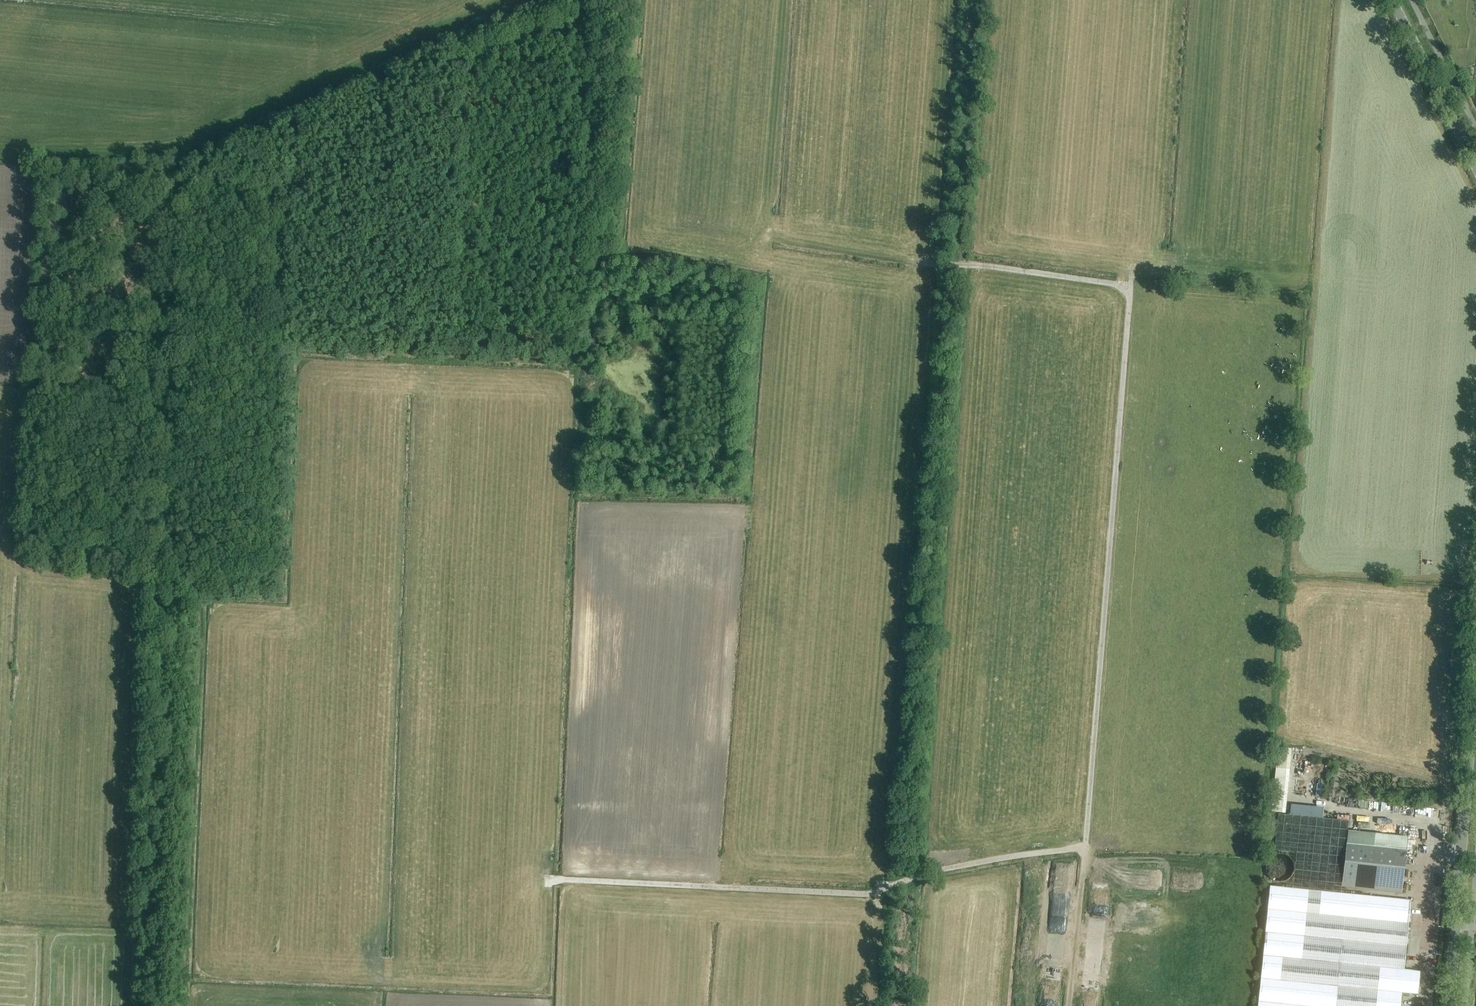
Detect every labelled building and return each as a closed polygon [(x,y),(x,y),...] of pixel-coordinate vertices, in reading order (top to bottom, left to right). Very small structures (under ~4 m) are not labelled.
[(1402,887),(1406,851),(1346,845),(1342,881),(1402,887)] [(1265,932),(1258,1005),(1400,1005),(1401,994),(1409,994),(1412,971),(1404,970),(1411,902),(1270,888),(1265,932)] [(1090,921),(1090,931),(1105,931),(1105,921),(1090,921)]
